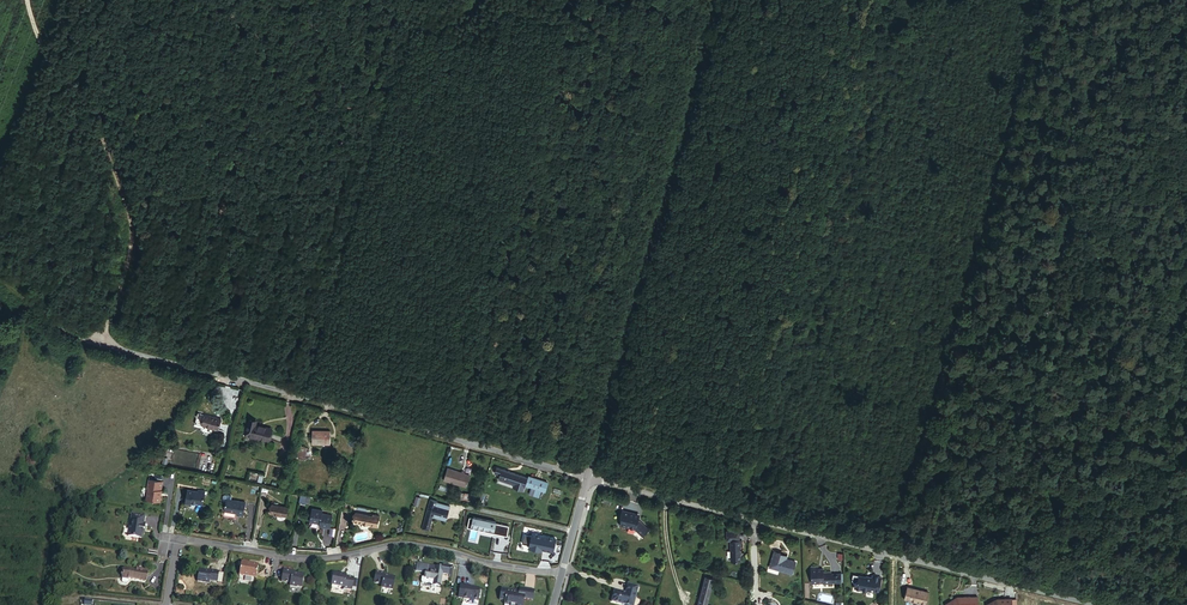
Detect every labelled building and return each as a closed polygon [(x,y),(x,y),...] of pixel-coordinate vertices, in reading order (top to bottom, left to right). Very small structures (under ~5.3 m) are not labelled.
[(206,415),(210,409),(205,406),(202,413),(206,415)] [(210,408),(210,409),(206,415),(205,418),(219,426),(224,416),(210,408)] [(250,419),(245,434),(268,441),(272,428),(256,424),(257,421),(250,419)] [(332,431),(313,431),(313,443),(331,443),(332,431)] [(306,459),(307,451),(300,450),(298,457),(306,459)] [(467,487),(470,475),(447,469),(444,480),(467,487)] [(526,486),(527,484),(528,478),(520,476),(501,469),(500,475),(499,479),(514,484),(513,487),(524,491),(526,486)] [(526,486),(542,491),(544,481),(534,478),(529,476),(528,478),(527,484),(526,486)] [(165,482),(152,480),(151,489),(152,490),(150,500),(163,503),(164,497),(163,496),(164,495),(165,491),(163,491),(165,482)] [(206,505),(208,493),(201,492),(196,492),(196,490),(190,489),(188,504),(194,505),(194,503),(206,505)] [(225,502),(228,502),(227,511),(240,513),(239,516),(246,517),(248,502),(234,500),(234,496),(233,495),(227,494),(226,495),(225,500),(225,502)] [(309,504),(311,497),(300,494),(298,502),(309,504)] [(422,528),(429,530),(433,515),(436,516),(437,517),(443,519),(447,517),(450,505),(437,502),(437,500),(430,498),(422,528)] [(289,507),(273,504),(271,514),(288,517),(289,507)] [(324,508),(314,507),(312,519),(322,521),(322,524),(332,526),(335,513),(324,511),(324,508)] [(638,517),(634,516),(634,515),(634,514),(634,513),(633,513),(621,510),(620,517),(621,517),(619,525),(635,529),(642,536),(648,529),(639,520),(638,520),(638,517)] [(374,523),(375,514),(357,511),(356,520),(373,523),(374,523)] [(375,512),(375,514),(374,523),(373,523),(373,524),(380,525),(382,513),(375,512)] [(144,539),(145,535),(146,530),(148,530),(149,524),(147,524),(148,516),(135,514),(131,537),(144,539)] [(726,541),(730,541),(739,540),(739,531),(726,532),(726,541)] [(739,540),(730,541),(731,562),(740,562),(740,557),(741,555),(741,550),(739,550),(739,547),(742,547),(742,540),(739,540)] [(778,557),(779,554),(773,552),(768,567),(791,573),(795,562),(785,559),(778,557)] [(251,564),(251,562),(244,561),(242,575),(259,577),(261,566),(251,564)] [(417,571),(426,572),(428,565),(418,563),(417,571)] [(428,565),(426,572),(425,577),(431,578),(435,578),(434,585),(440,586),(442,574),(443,567),(428,565)] [(443,565),(443,567),(442,574),(451,575),(452,566),(443,565)] [(817,567),(810,567),(810,582),(822,582),(822,583),(830,583),(830,573),(830,572),(822,572),(822,568),(817,568),(817,567)] [(296,570),(285,568),(283,581),(292,582),(291,585),(299,586),(299,585),(304,586),(306,573),(299,572),(299,573),(295,572),(296,570)] [(152,571),(145,569),(144,572),(141,571),(128,569),(126,579),(150,582),(152,571)] [(214,572),(202,570),(200,582),(213,584),(213,580),(221,582),(222,572),(214,571),(214,572)] [(348,573),(336,571),(334,584),(346,586),(346,588),(354,589),(356,576),(348,575),(348,573)] [(385,572),(377,571),(375,582),(383,584),(383,585),(384,587),(394,589),(396,576),(390,574),(390,575),(385,575),(385,572)] [(840,573),(830,573),(830,582),(840,582),(840,573)] [(865,576),(858,574),(857,579),(854,581),(853,587),(860,589),(861,590),(865,591),(866,590),(873,591),(873,590),(877,591),(880,577),(871,575),(870,578),(865,577),(865,576)] [(431,578),(425,577),(423,576),(422,580),(424,583),(427,583),(428,585),(432,586),(433,584),(431,584),(431,578)] [(709,595),(711,589),(713,578),(705,576),(698,602),(706,604),(709,595)] [(613,590),(610,602),(623,604),(633,604),(637,587),(627,584),(625,593),(613,590)] [(466,585),(464,599),(479,601),(481,590),(480,588),(471,587),(471,586),(466,585)] [(903,598),(923,603),(924,602),(927,591),(920,589),(919,590),(905,586),(903,598)] [(504,587),(501,599),(507,600),(506,603),(513,604),(525,604),(526,598),(535,600),(536,590),(521,587),(521,591),(515,590),(515,589),(504,587)] [(709,595),(706,604),(698,602),(697,604),(711,604),(714,596),(709,595)] [(975,595),(968,595),(955,596),(943,604),(976,604),(975,595)]
